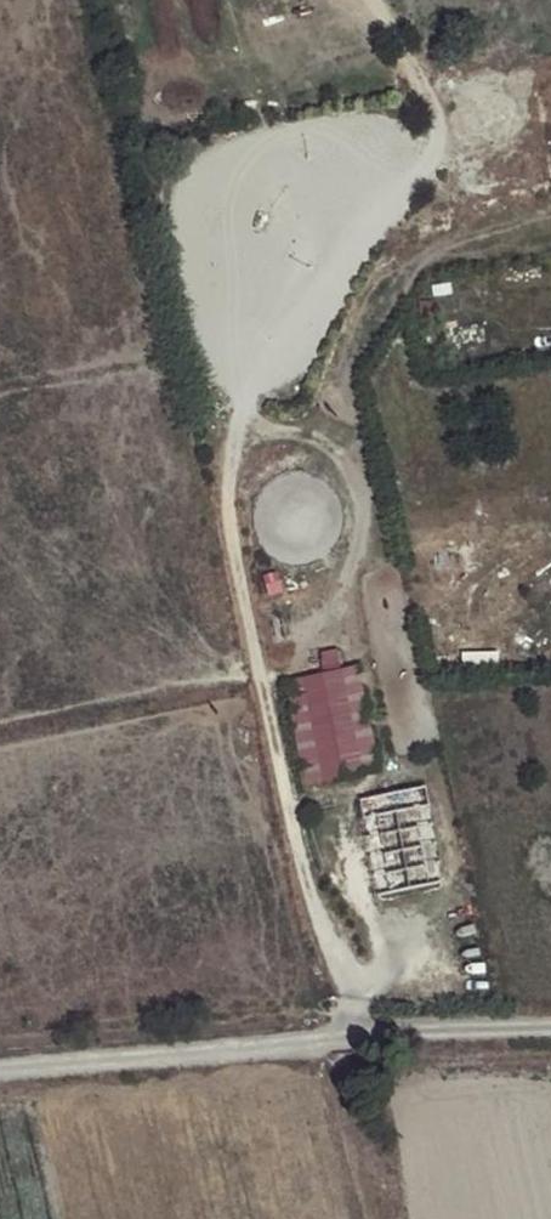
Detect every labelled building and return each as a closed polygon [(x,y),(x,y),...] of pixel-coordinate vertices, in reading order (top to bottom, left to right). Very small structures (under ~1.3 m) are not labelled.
[(342,669),(299,676),(322,783),(363,777),(342,669)] [(393,817),(366,821),(376,875),(402,871),(393,817)]
